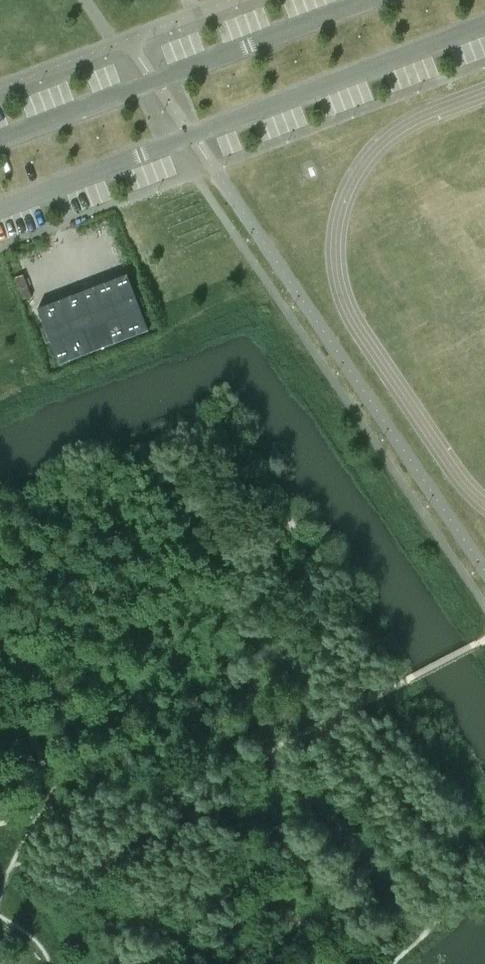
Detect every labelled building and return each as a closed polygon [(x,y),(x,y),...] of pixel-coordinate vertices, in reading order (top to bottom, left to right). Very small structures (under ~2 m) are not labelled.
[(127,275),(37,309),(59,365),(148,331),(127,275)]
